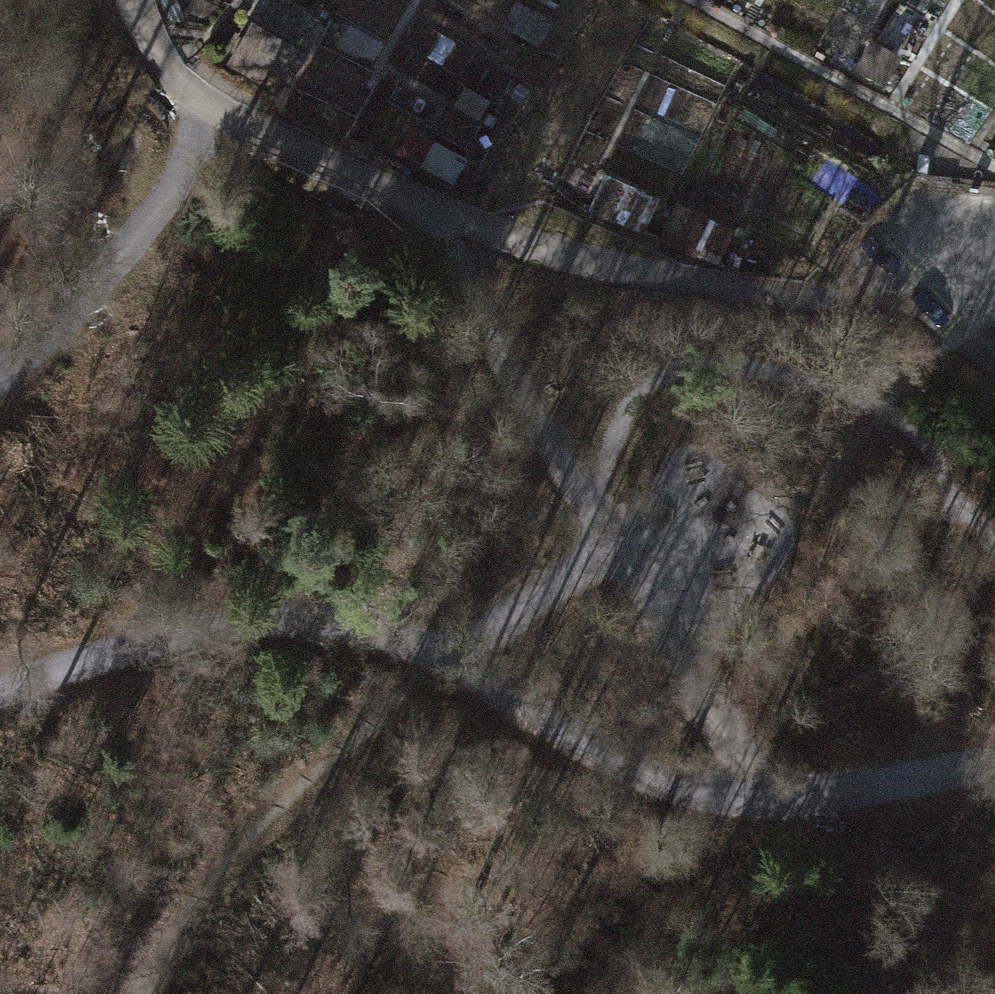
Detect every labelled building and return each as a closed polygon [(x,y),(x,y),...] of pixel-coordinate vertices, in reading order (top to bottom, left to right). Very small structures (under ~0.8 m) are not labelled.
[(321,0),(252,0),(233,45),(291,70),(321,0)]
